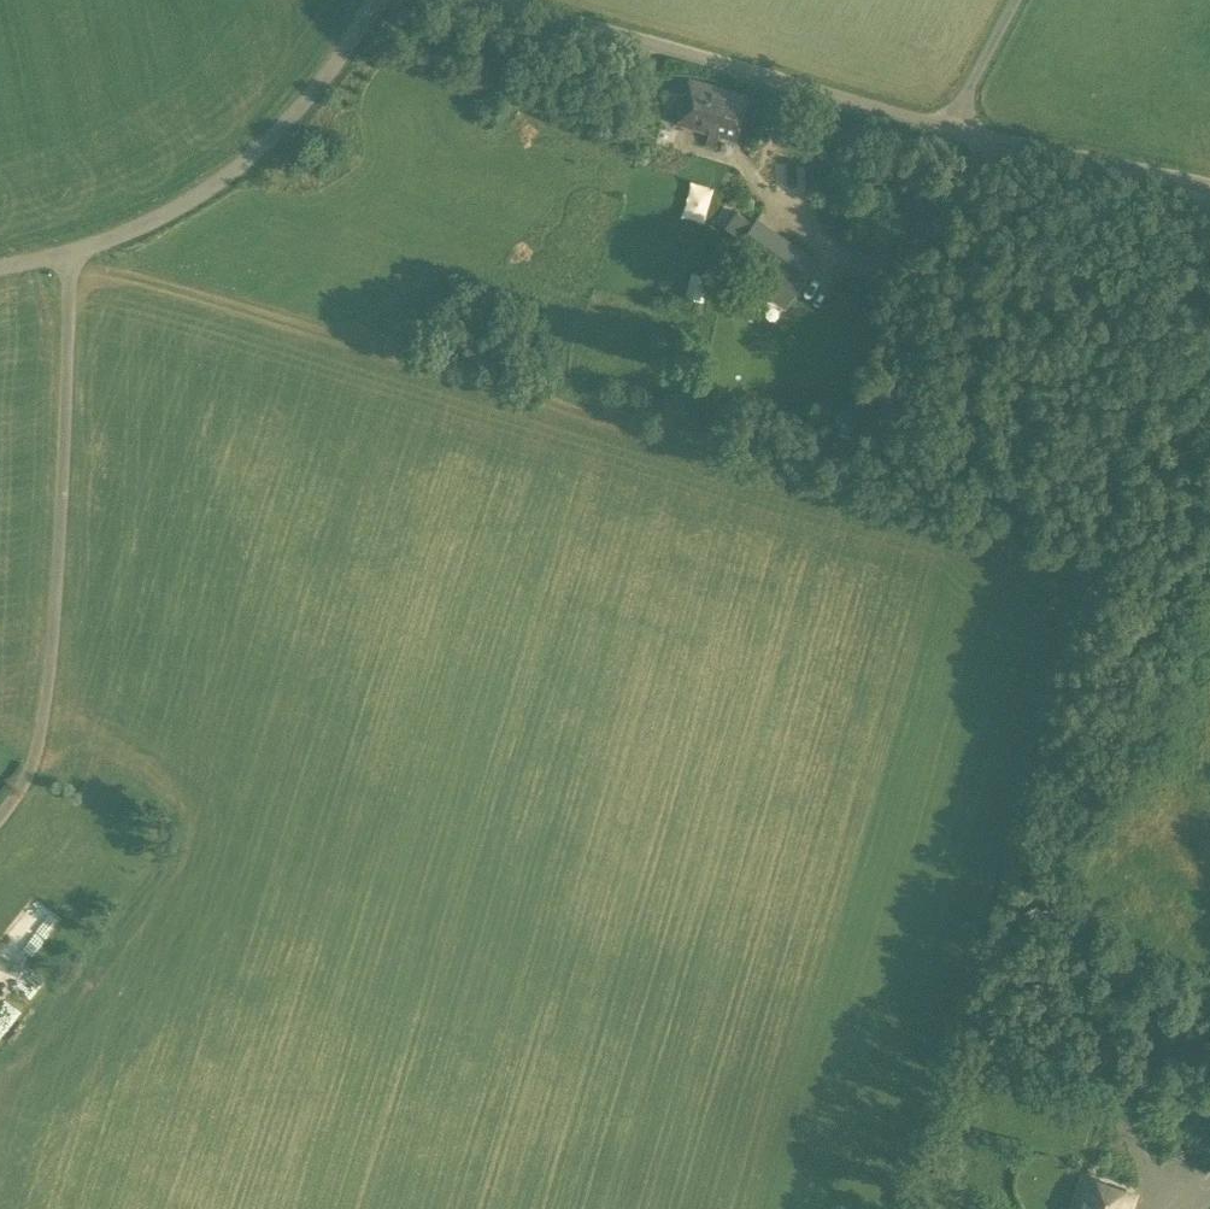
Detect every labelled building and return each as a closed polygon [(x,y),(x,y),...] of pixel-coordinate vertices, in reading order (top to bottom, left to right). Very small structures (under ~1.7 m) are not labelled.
[(690,78),(677,124),(708,133),(707,136),(716,139),(717,135),(736,140),(749,95),(690,78)] [(811,259),(757,220),(736,249),(738,250),(730,262),(781,298),(789,286),(791,287),(811,259)] [(10,973),(0,968),(0,989),(1,990),(10,973)] [(1134,1196),(1087,1181),(1078,1208),(1130,1208),(1134,1196)]
